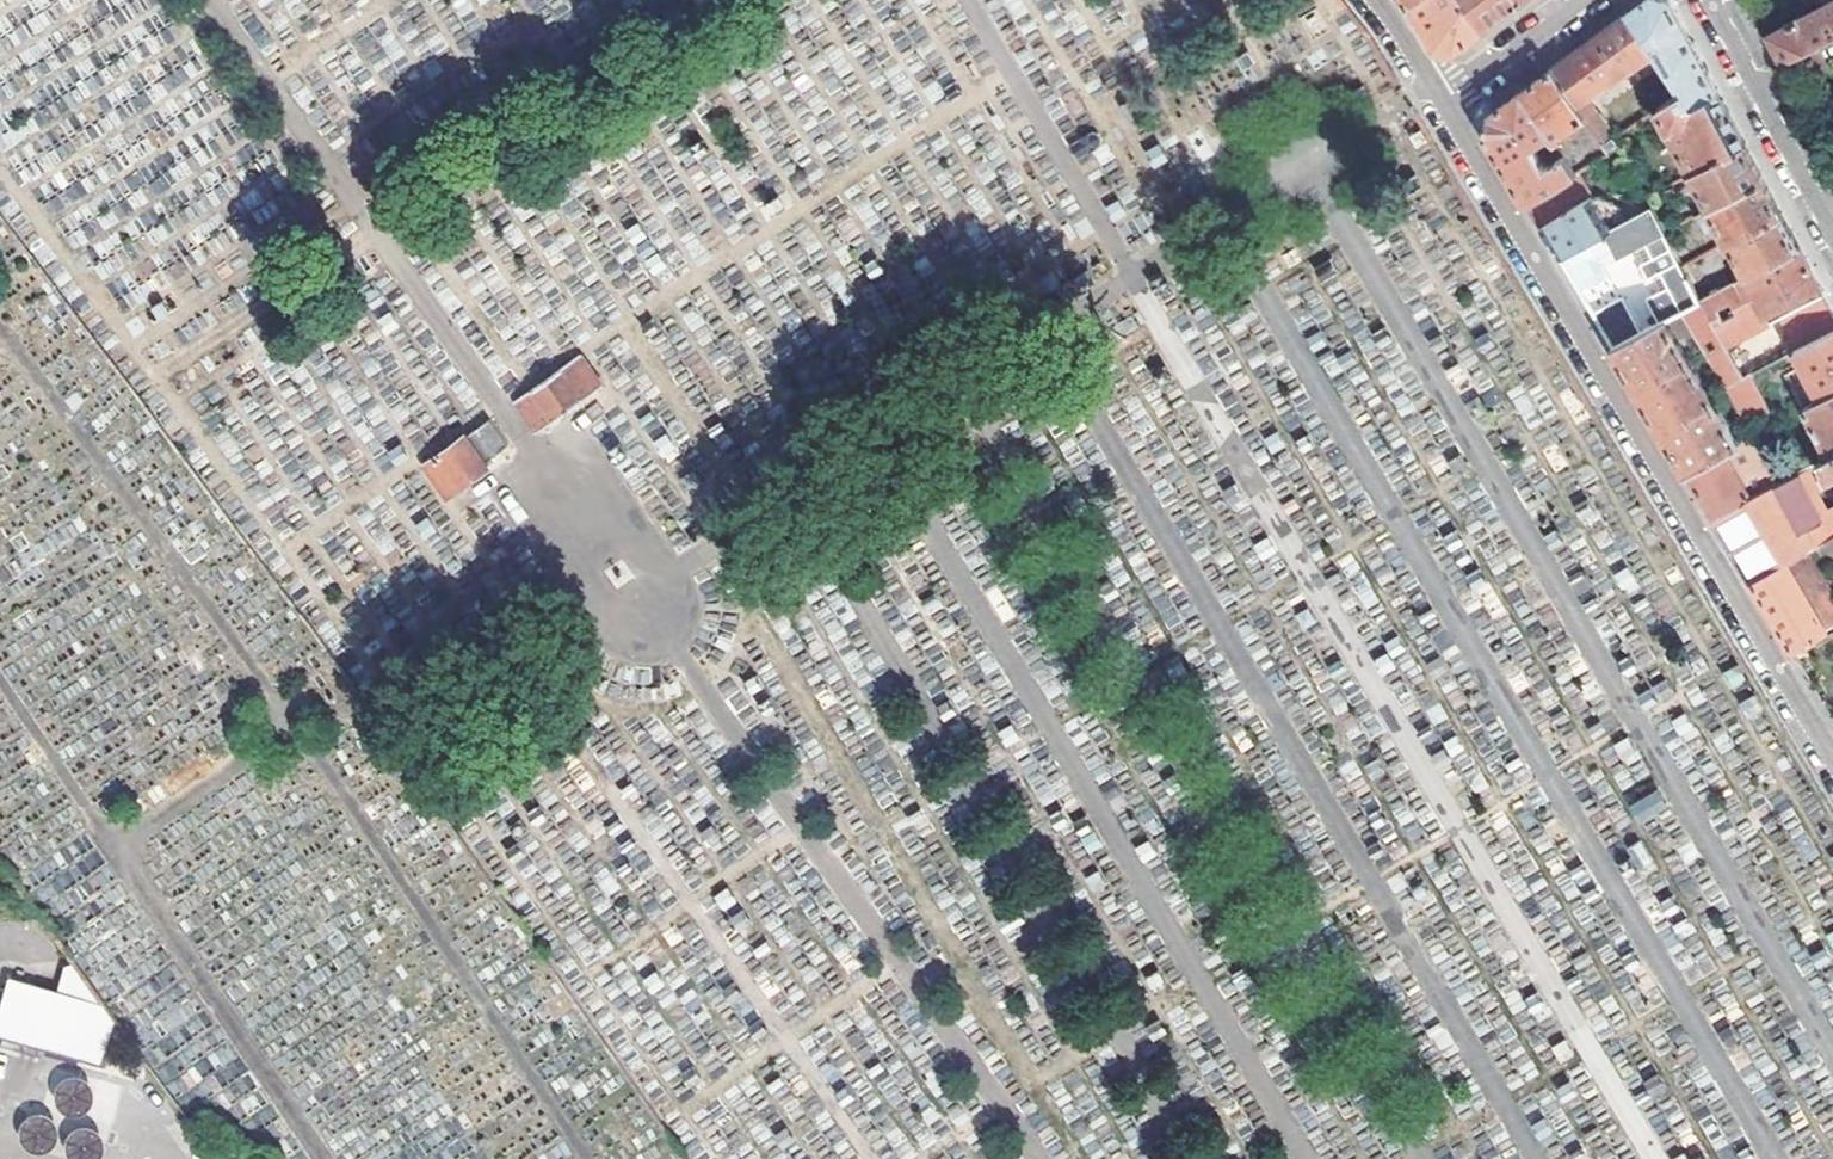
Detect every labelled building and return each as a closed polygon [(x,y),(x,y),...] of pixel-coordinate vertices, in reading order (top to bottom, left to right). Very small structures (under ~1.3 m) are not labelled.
[(1405,6),(1409,12),(1423,0),(1400,0),(1405,6)] [(1409,12),(1422,34),(1433,53),(1453,56),(1480,35),(1457,0),(1423,0),(1409,12)] [(1480,35),(1489,29),(1518,8),(1513,0),(1457,0),(1480,35)] [(1627,16),(1653,56),(1679,96),(1689,111),(1718,96),(1689,42),(1668,1),(1660,0),(1649,0),(1627,16)] [(1769,36),(1784,65),(1819,47),(1832,40),(1832,1),(1769,36)] [(1588,100),(1653,56),(1627,16),(1573,56),(1551,72),(1584,121),(1602,147),(1612,140),(1614,140),(1588,100)] [(1819,47),(1784,65),(1798,93),(1825,78),(1829,66),(1819,47)] [(197,77),(197,68),(190,60),(71,65),(44,89),(69,88),(47,107),(82,105),(66,119),(94,118),(108,134),(134,133),(148,120),(157,120),(158,136),(138,137),(138,147),(164,146),(163,127),(187,126),(195,120),(194,111),(171,112),(165,105),(197,77)] [(1528,89),(1519,96),(1548,140),(1553,148),(1560,143),(1557,139),(1584,121),(1551,72),(1528,89)] [(1501,166),(1525,206),(1572,177),(1561,160),(1544,171),(1531,151),(1548,140),(1519,96),(1486,120),(1483,135),(1501,166)] [(1689,111),(1679,96),(1641,122),(1647,135),(1664,126),(1691,175),(1744,146),(1722,103),(1718,96),(1689,111)] [(1612,140),(1602,147),(1608,157),(1618,150),(1612,140)] [(1691,175),(1709,209),(1762,181),(1748,153),(1744,146),(1691,175)] [(1596,163),(1605,177),(1617,172),(1608,157),(1596,163)] [(1539,229),(1590,198),(1577,175),(1572,177),(1525,206),(1539,229)] [(1717,226),(1727,243),(1780,215),(1776,207),(1762,181),(1709,209),(1695,217),(1704,234),(1717,226)] [(1557,260),(1609,231),(1590,198),(1539,229),(1553,253),(1557,260)] [(1582,302),(1610,349),(1663,321),(1678,313),(1699,301),(1681,267),(1680,265),(1628,293),(1610,262),(1643,245),(1649,255),(1669,245),(1663,234),(1650,209),(1609,231),(1557,260),(1582,302)] [(1727,243),(1745,277),(1798,249),(1795,243),(1780,215),(1727,243)] [(1745,277),(1736,282),(1761,328),(1769,324),(1816,299),(1822,295),(1810,272),(1798,249),(1745,277)] [(1736,282),(1699,301),(1678,313),(1702,354),(1726,395),(1744,425),(1768,412),(1749,376),(1793,353),(1832,331),(1832,316),(1827,305),(1822,295),(1816,299),(1769,324),(1761,328),(1736,282)] [(1663,321),(1610,349),(1624,372),(1635,391),(1688,361),(1663,321)] [(1793,353),(1818,401),(1832,393),(1832,331),(1793,353)] [(1688,361),(1635,391),(1648,412),(1660,432),(1713,402),(1688,361)] [(580,367),(522,402),(544,437),(601,402),(580,367)] [(1829,458),(1832,456),(1832,393),(1818,401),(1787,418),(1793,429),(1808,420),(1829,458)] [(1713,402),(1660,432),(1680,465),(1684,474),(1738,444),(1713,402)] [(495,464),(474,431),(430,458),(451,491),(495,464)] [(1738,444),(1684,474),(1707,512),(1731,552),(1751,586),(1796,561),(1808,555),(1832,541),(1832,493),(1827,481),(1818,464),(1777,486),(1751,438),(1738,444)] [(1827,481),(1832,478),(1832,456),(1829,458),(1818,464),(1827,481)] [(1832,623),(1832,599),(1808,555),(1796,561),(1832,623)] [(1791,653),(1832,628),(1832,623),(1796,561),(1751,586),(1791,653)] [(118,1022),(106,1006),(42,988),(7,978),(0,1006),(0,1037),(24,1044),(106,1065),(118,1022)] [(65,1110),(72,1114),(80,1115),(87,1113),(93,1108),(97,1101),(98,1093),(95,1086),(91,1080),(84,1076),(76,1075),(69,1078),(62,1082),(59,1089),(58,1097),(60,1104),(65,1110)] [(29,1148),(35,1152),(43,1152),(51,1150),(57,1145),(60,1139),(61,1131),(59,1125),(59,1123),(54,1117),(47,1114),(40,1113),(32,1115),(31,1116),(26,1120),(22,1127),(21,1134),(24,1142),(29,1148)] [(103,1158),(107,1152),(107,1144),(106,1139),(105,1136),(100,1130),(94,1127),(86,1126),(78,1128),(76,1130),(72,1133),(69,1140),(68,1148),(70,1155),(73,1158),(102,1158),(103,1158)]
